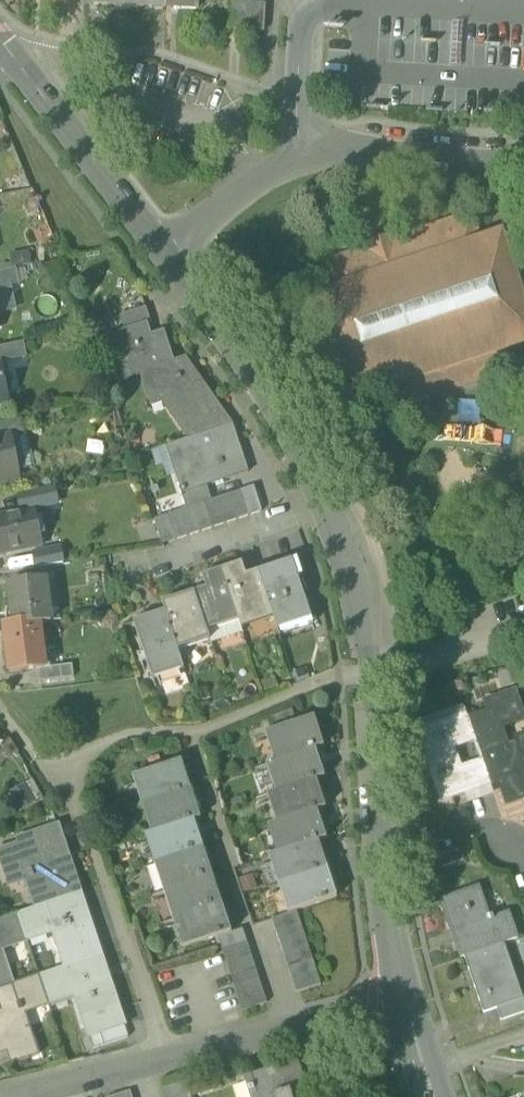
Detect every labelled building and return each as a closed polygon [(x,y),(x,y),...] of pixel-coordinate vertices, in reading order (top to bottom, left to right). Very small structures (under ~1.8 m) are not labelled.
[(140,7),(166,8),(167,0),(140,0),(140,7)] [(166,8),(199,10),(201,10),(202,5),(202,1),(200,1),(200,0),(167,0),(166,8)] [(229,30),(254,31),(243,4),(230,4),(229,30)] [(254,31),(265,32),(266,5),(243,4),(254,31)] [(506,349),(523,343),(523,300),(502,233),(480,240),(471,215),(378,246),(330,262),(338,287),(316,295),(351,400),(381,390),(388,411),(513,370),(506,349)] [(12,269),(16,268),(33,265),(30,250),(9,254),(12,269)] [(12,284),(19,283),(16,268),(12,269),(0,272),(0,287),(12,284)] [(18,311),(12,284),(0,287),(0,315),(18,311)] [(119,316),(124,332),(144,325),(144,327),(148,326),(151,325),(146,307),(119,316)] [(131,376),(140,373),(175,361),(165,330),(151,334),(147,336),(144,327),(144,325),(124,332),(111,336),(120,363),(126,361),(131,376)] [(28,357),(25,342),(0,347),(0,363),(28,357)] [(183,359),(175,361),(140,373),(149,401),(168,395),(174,404),(169,408),(188,435),(224,410),(195,369),(189,373),(184,358),(183,359)] [(10,404),(2,365),(0,366),(0,406),(10,404)] [(188,435),(190,439),(234,424),(224,410),(188,435)] [(12,439),(13,441),(25,439),(24,437),(21,418),(0,423),(0,442),(12,439)] [(184,488),(185,492),(207,485),(249,471),(234,424),(190,439),(177,443),(186,469),(178,471),(179,474),(184,488)] [(25,439),(13,441),(19,470),(19,471),(33,468),(26,436),(24,437),(25,439)] [(2,480),(1,474),(19,470),(13,441),(12,439),(0,442),(0,480),(2,480)] [(168,478),(179,474),(178,471),(186,469),(177,443),(152,451),(157,468),(164,466),(168,478)] [(19,470),(1,474),(2,480),(0,480),(0,487),(21,482),(19,471),(19,470)] [(180,489),(187,509),(192,507),(204,503),(212,500),(207,485),(185,492),(184,488),(180,489)] [(254,486),(241,491),(250,515),(262,511),(254,486)] [(55,487),(30,492),(33,509),(35,508),(58,503),(55,487)] [(241,491),(229,495),(237,519),(250,515),(241,491)] [(21,511),(33,509),(30,492),(17,495),(21,511)] [(229,495),(217,499),(225,524),(237,519),(229,495)] [(212,500),(204,503),(213,528),(225,524),(217,499),(212,500)] [(204,503),(192,507),(200,532),(213,528),(204,503)] [(187,509),(180,511),(188,536),(200,532),(192,507),(187,509)] [(43,545),(35,508),(33,509),(21,511),(4,515),(4,517),(0,518),(0,554),(43,545)] [(180,511),(167,515),(175,540),(188,536),(180,511)] [(163,544),(175,540),(167,515),(155,519),(163,544)] [(63,564),(61,549),(35,554),(38,568),(63,564)] [(297,559),(258,572),(273,615),(278,630),(312,619),(298,578),(302,576),(297,559)] [(244,564),(223,571),(239,621),(241,625),(273,615),(258,572),(248,576),(244,564)] [(207,589),(195,594),(207,631),(239,621),(223,571),(203,577),(207,589)] [(9,585),(14,626),(39,623),(51,622),(46,581),(9,585)] [(163,604),(165,613),(176,646),(191,641),(193,647),(210,641),(207,631),(195,594),(163,604)] [(178,652),(176,646),(165,613),(134,623),(153,680),(184,670),(178,652)] [(207,631),(210,641),(211,644),(243,634),(241,625),(239,621),(207,631)] [(45,669),(39,623),(14,626),(4,627),(10,674),(37,670),(45,669)] [(178,652),(193,647),(191,641),(176,646),(178,652)] [(37,670),(38,683),(73,679),(72,666),(45,669),(37,670)] [(513,669),(497,674),(502,688),(518,683),(513,669)] [(469,720),(489,778),(501,774),(516,769),(523,791),(523,739),(520,741),(521,744),(508,748),(500,727),(523,719),(523,717),(516,694),(489,703),(492,712),(469,720)] [(419,731),(467,715),(464,705),(416,721),(419,731)] [(269,719),(273,732),(299,723),(294,710),(269,719)] [(491,784),(489,778),(469,720),(467,715),(419,731),(443,801),(464,793),(491,784)] [(270,733),(280,760),(315,749),(324,745),(315,717),(299,723),(273,732),(270,733)] [(0,747),(0,765),(19,753),(10,740),(2,745),(0,747)] [(325,776),(315,749),(280,760),(271,763),(281,791),(317,779),(325,776)] [(137,776),(146,805),(191,790),(181,761),(137,776)] [(263,797),(272,794),(281,791),(271,763),(254,769),(263,797)] [(510,802),(523,797),(523,791),(516,769),(501,774),(510,802)] [(326,807),(317,779),(281,791),(272,794),(282,822),(316,810),(326,807)] [(36,803),(26,784),(10,793),(20,812),(36,803)] [(491,784),(464,793),(468,804),(494,795),(491,784)] [(146,805),(156,833),(193,820),(200,818),(191,790),(146,805)] [(326,838),(316,810),(282,822),(272,825),(282,853),(317,841),(326,838)] [(151,834),(160,862),(203,848),(193,820),(156,833),(151,834)] [(43,907),(45,906),(79,894),(82,893),(59,825),(20,838),(22,844),(0,851),(0,858),(7,878),(29,871),(32,878),(33,878),(43,907)] [(327,869),(317,841),(282,853),(274,855),(283,883),(327,869)] [(435,855),(440,868),(464,860),(460,846),(435,855)] [(160,862),(169,890),(212,876),(203,848),(160,862)] [(336,897),(327,869),(283,883),(292,912),(297,911),(336,897)] [(29,871),(7,878),(10,887),(26,882),(35,909),(43,907),(33,878),(32,878),(29,871)] [(254,874),(238,879),(243,894),(259,889),(254,874)] [(447,874),(431,879),(436,894),(452,889),(447,874)] [(169,890),(178,918),(221,904),(212,876),(169,890)] [(461,959),(466,957),(506,943),(518,939),(509,914),(495,919),(495,918),(493,919),(492,916),(489,917),(479,889),(442,902),(461,959)] [(79,894),(45,906),(53,928),(55,934),(66,968),(100,956),(102,956),(87,913),(85,913),(79,894)] [(230,932),(221,904),(178,918),(188,946),(218,936),(230,932)] [(26,936),(53,928),(45,906),(43,907),(35,909),(19,914),(26,936)] [(272,919),(276,931),(301,923),(297,911),(292,912),(272,919)] [(19,914),(0,920),(0,945),(26,936),(19,914)] [(305,935),(301,923),(276,931),(280,944),(305,935)] [(26,936),(28,943),(55,934),(53,928),(26,936)] [(218,936),(222,949),(247,941),(243,928),(230,932),(218,936)] [(309,948),(305,935),(280,944),(284,956),(309,948)] [(0,945),(0,946),(2,951),(28,943),(26,936),(0,945)] [(222,949),(227,961),(251,953),(247,941),(222,949)] [(506,943),(466,957),(485,1012),(498,1008),(523,999),(523,997),(523,995),(518,997),(511,975),(516,973),(506,943)] [(13,985),(2,951),(0,946),(0,990),(13,985)] [(313,960),(309,948),(284,956),(288,968),(313,960)] [(227,961),(231,974),(255,966),(251,953),(227,961)] [(107,978),(100,956),(66,968),(73,990),(76,997),(84,1023),(120,1011),(109,977),(107,978)] [(317,973),(313,960),(288,968),(292,981),(317,973)] [(231,974),(235,986),(260,978),(255,966),(231,974)] [(47,999),(73,990),(66,968),(39,977),(47,999)] [(321,985),(317,973),(292,981),(296,993),(321,985)] [(48,1003),(47,999),(39,977),(15,985),(24,1011),(48,1003)] [(235,986),(239,999),(264,990),(260,978),(235,986)] [(24,1011),(15,985),(13,985),(0,990),(0,1053),(6,1051),(11,1064),(39,1055),(34,1039),(33,1040),(24,1011)] [(49,1006),(76,997),(73,990),(47,999),(48,1003),(49,1006)] [(268,1003),(264,990),(239,999),(243,1011),(268,1003)] [(502,1019),(523,1012),(523,999),(498,1008),(502,1019)] [(140,1002),(124,1004),(127,1020),(143,1018),(140,1002)] [(89,1037),(90,1037),(125,1025),(120,1011),(84,1023),(89,1037)] [(129,1038),(125,1025),(90,1037),(93,1049),(129,1038)] [(252,1096),(281,1096),(291,1094),(307,1089),(299,1062),(244,1079),(249,1095),(252,1095),(252,1096)] [(164,1096),(181,1096),(190,1094),(188,1087),(187,1081),(162,1089),(164,1096)]
